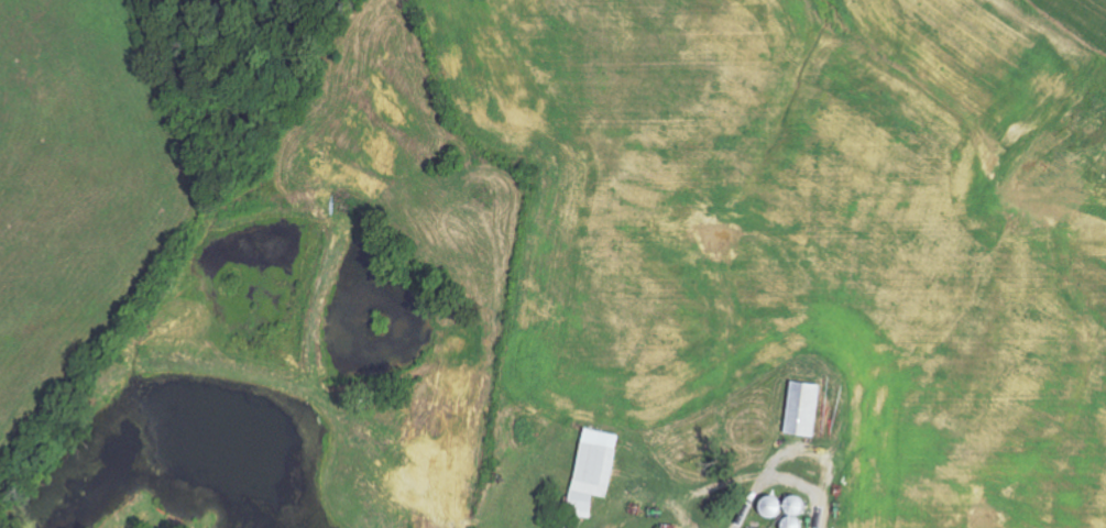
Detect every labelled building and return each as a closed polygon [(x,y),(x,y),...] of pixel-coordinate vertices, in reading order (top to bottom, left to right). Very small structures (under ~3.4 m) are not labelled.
[(823,386),(794,383),(788,435),(818,438),(823,386)] [(624,436),(588,429),(575,501),(587,503),(586,509),(594,510),(597,497),(612,499),(624,436)] [(805,525),(801,518),(809,514),(808,507),(802,496),(800,497),(784,506),(778,496),(764,498),(766,517),(769,521),(780,519),(783,522),(784,527),(805,527),(805,525)]
